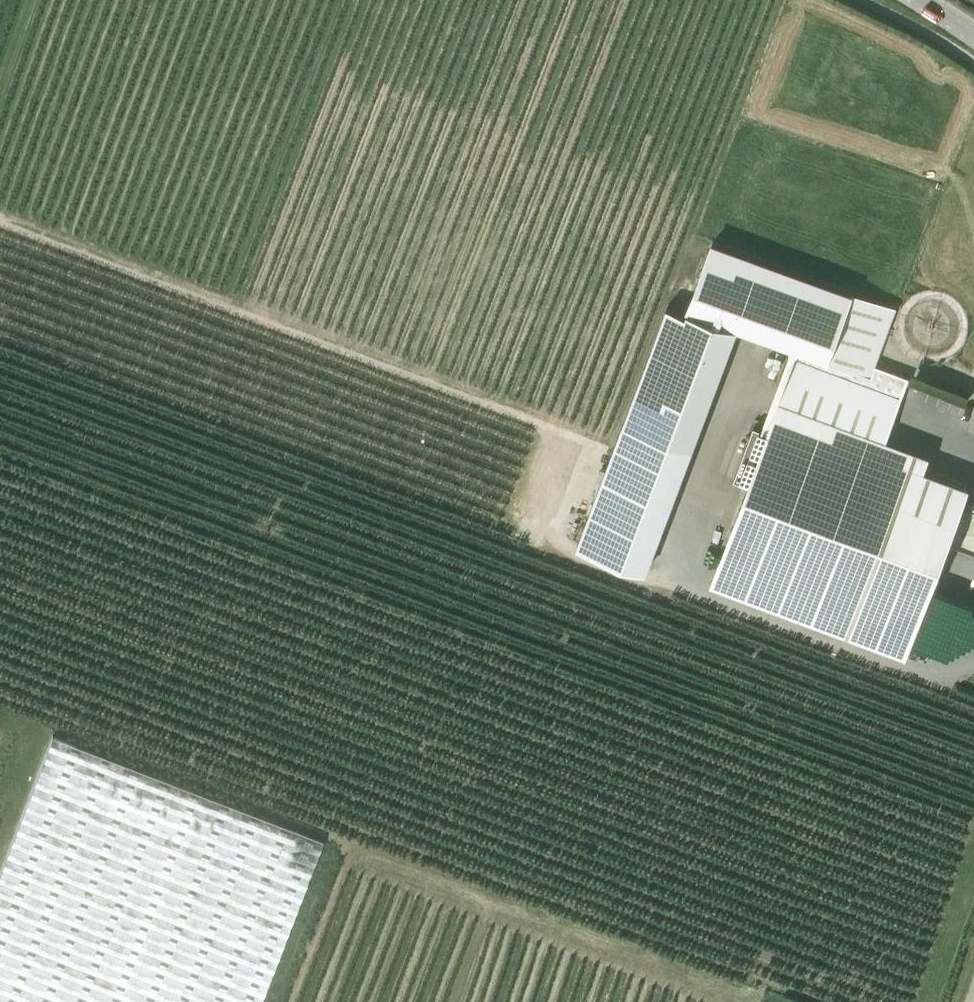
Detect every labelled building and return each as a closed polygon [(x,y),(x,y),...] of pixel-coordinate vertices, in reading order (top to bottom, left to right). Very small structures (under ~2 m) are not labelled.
[(874,365),(895,309),(852,293),(714,241),(688,310),(669,302),(615,449),(612,457),(579,545),(625,561),(660,466),(715,319),(799,351),(803,339),(874,365)] [(776,413),(879,452),(907,377),(874,365),(803,339),(799,351),(776,413)] [(879,452),(776,413),(769,431),(754,425),(734,478),(749,484),(718,568),(909,639),(943,547),(943,546),(958,508),(967,484),(924,468),(879,452)] [(706,554),(720,558),(731,523),(718,519),(706,554)] [(962,632),(970,607),(932,595),(916,646),(957,658),(965,633),(962,632)] [(323,838),(53,734),(0,877),(0,1001),(261,1001),(323,838)]
